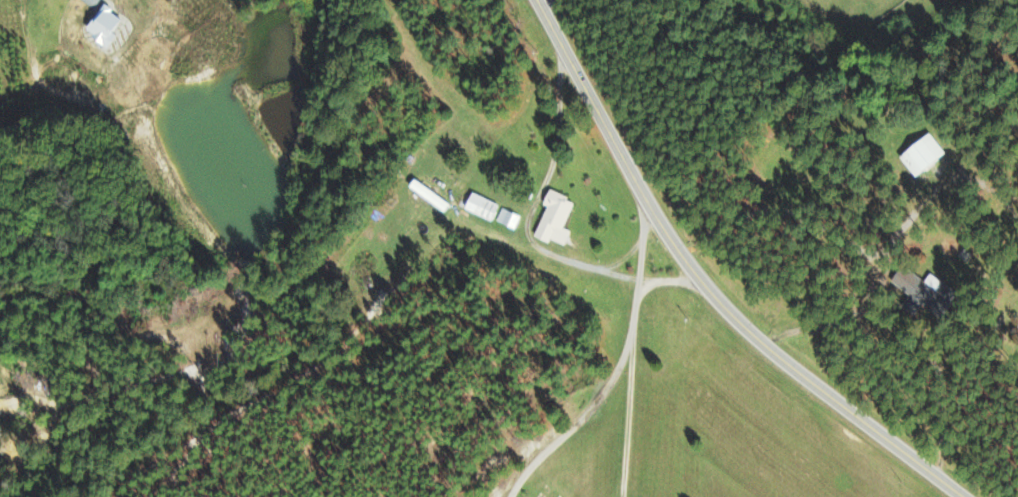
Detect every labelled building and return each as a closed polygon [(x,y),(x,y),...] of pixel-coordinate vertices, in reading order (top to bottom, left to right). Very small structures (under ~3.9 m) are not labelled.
[(105,47),(112,34),(110,33),(119,17),(98,5),(81,33),(105,47)] [(913,176),(943,153),(927,133),(897,156),(913,176)] [(453,206),(491,219),(496,203),(459,189),(453,206)] [(532,236),(547,242),(548,239),(562,245),(568,231),(562,228),(573,201),(546,190),(541,204),(545,206),(532,236)] [(520,215),(500,208),(496,222),(515,229),(520,215)] [(887,282),(906,294),(897,308),(910,316),(918,303),(926,308),(936,292),(896,267),(887,282)]
